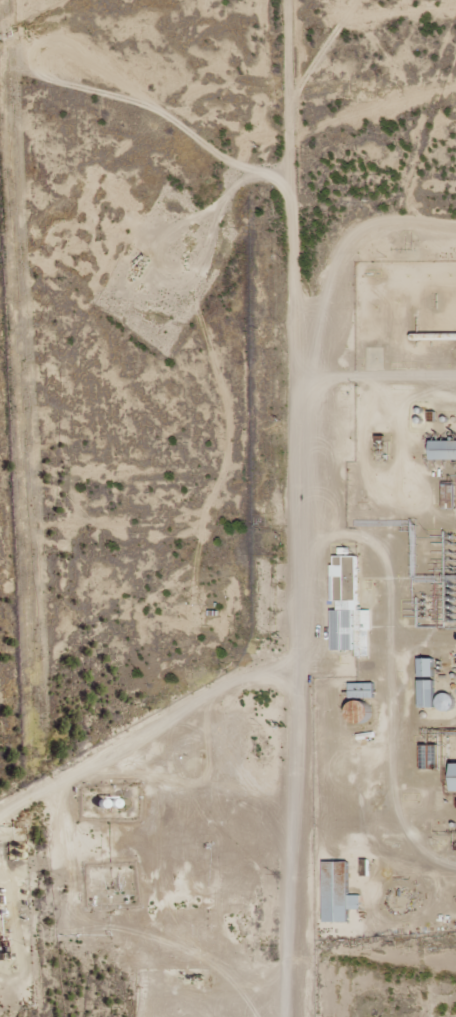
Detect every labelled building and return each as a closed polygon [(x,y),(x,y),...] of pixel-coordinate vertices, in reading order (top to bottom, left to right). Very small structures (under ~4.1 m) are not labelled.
[(431,441),(431,460),(455,459),(455,441),(431,441)] [(358,557),(333,555),(331,601),(337,601),(337,611),(332,610),(330,650),(353,651),(353,638),(359,638),(359,653),(369,654),(371,610),(355,609),(358,557)] [(433,659),(419,659),(419,677),(434,677),(433,659)] [(435,707),(434,680),(419,680),(419,707),(435,707)] [(348,862),(324,862),(323,922),(348,923),(349,910),(360,910),(360,896),(348,895),(348,862)]
